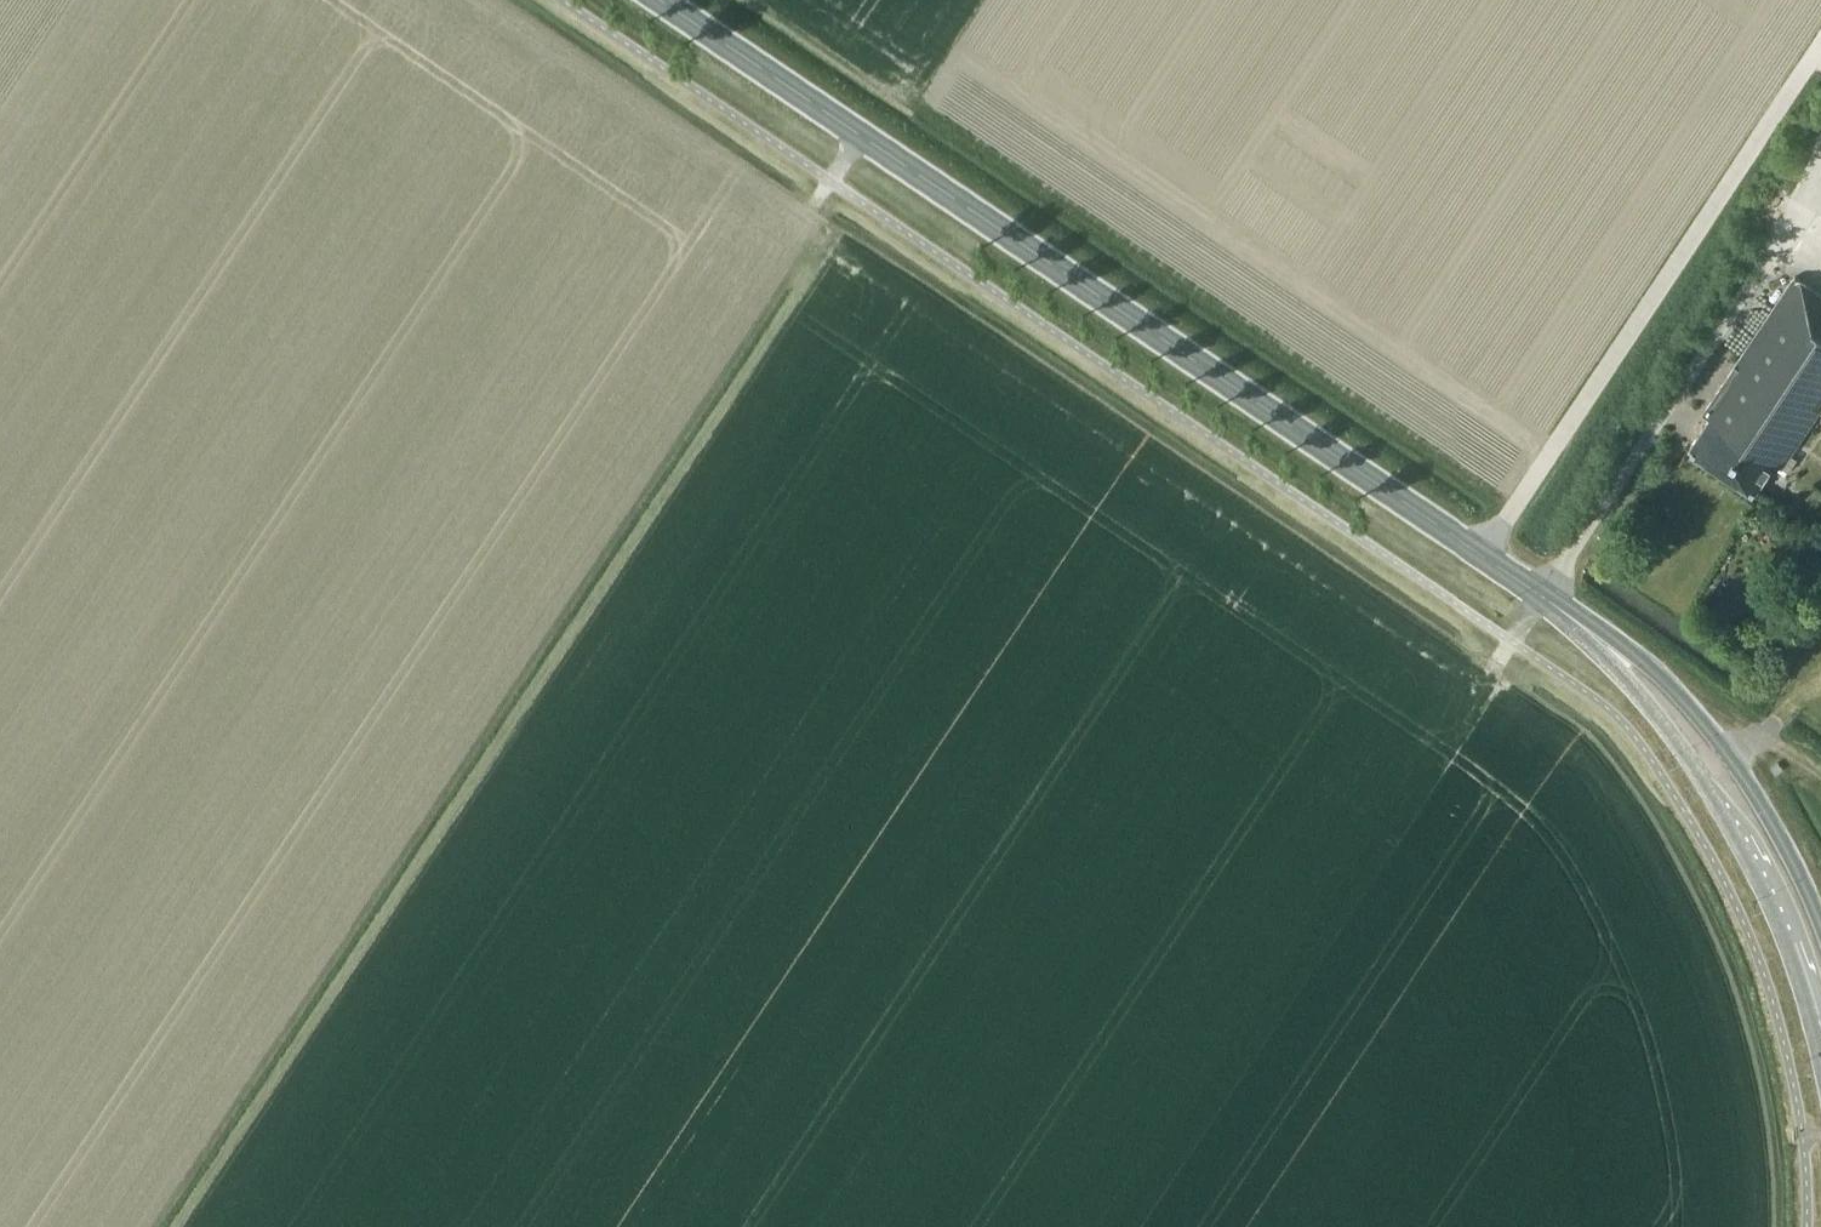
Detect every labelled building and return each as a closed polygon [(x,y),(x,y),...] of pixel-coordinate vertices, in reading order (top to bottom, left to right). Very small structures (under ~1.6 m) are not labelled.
[(1795,277),(1703,413),(1710,417),(1689,448),(1755,492),(1776,461),(1783,465),(1820,408),(1820,294),(1795,277)]
